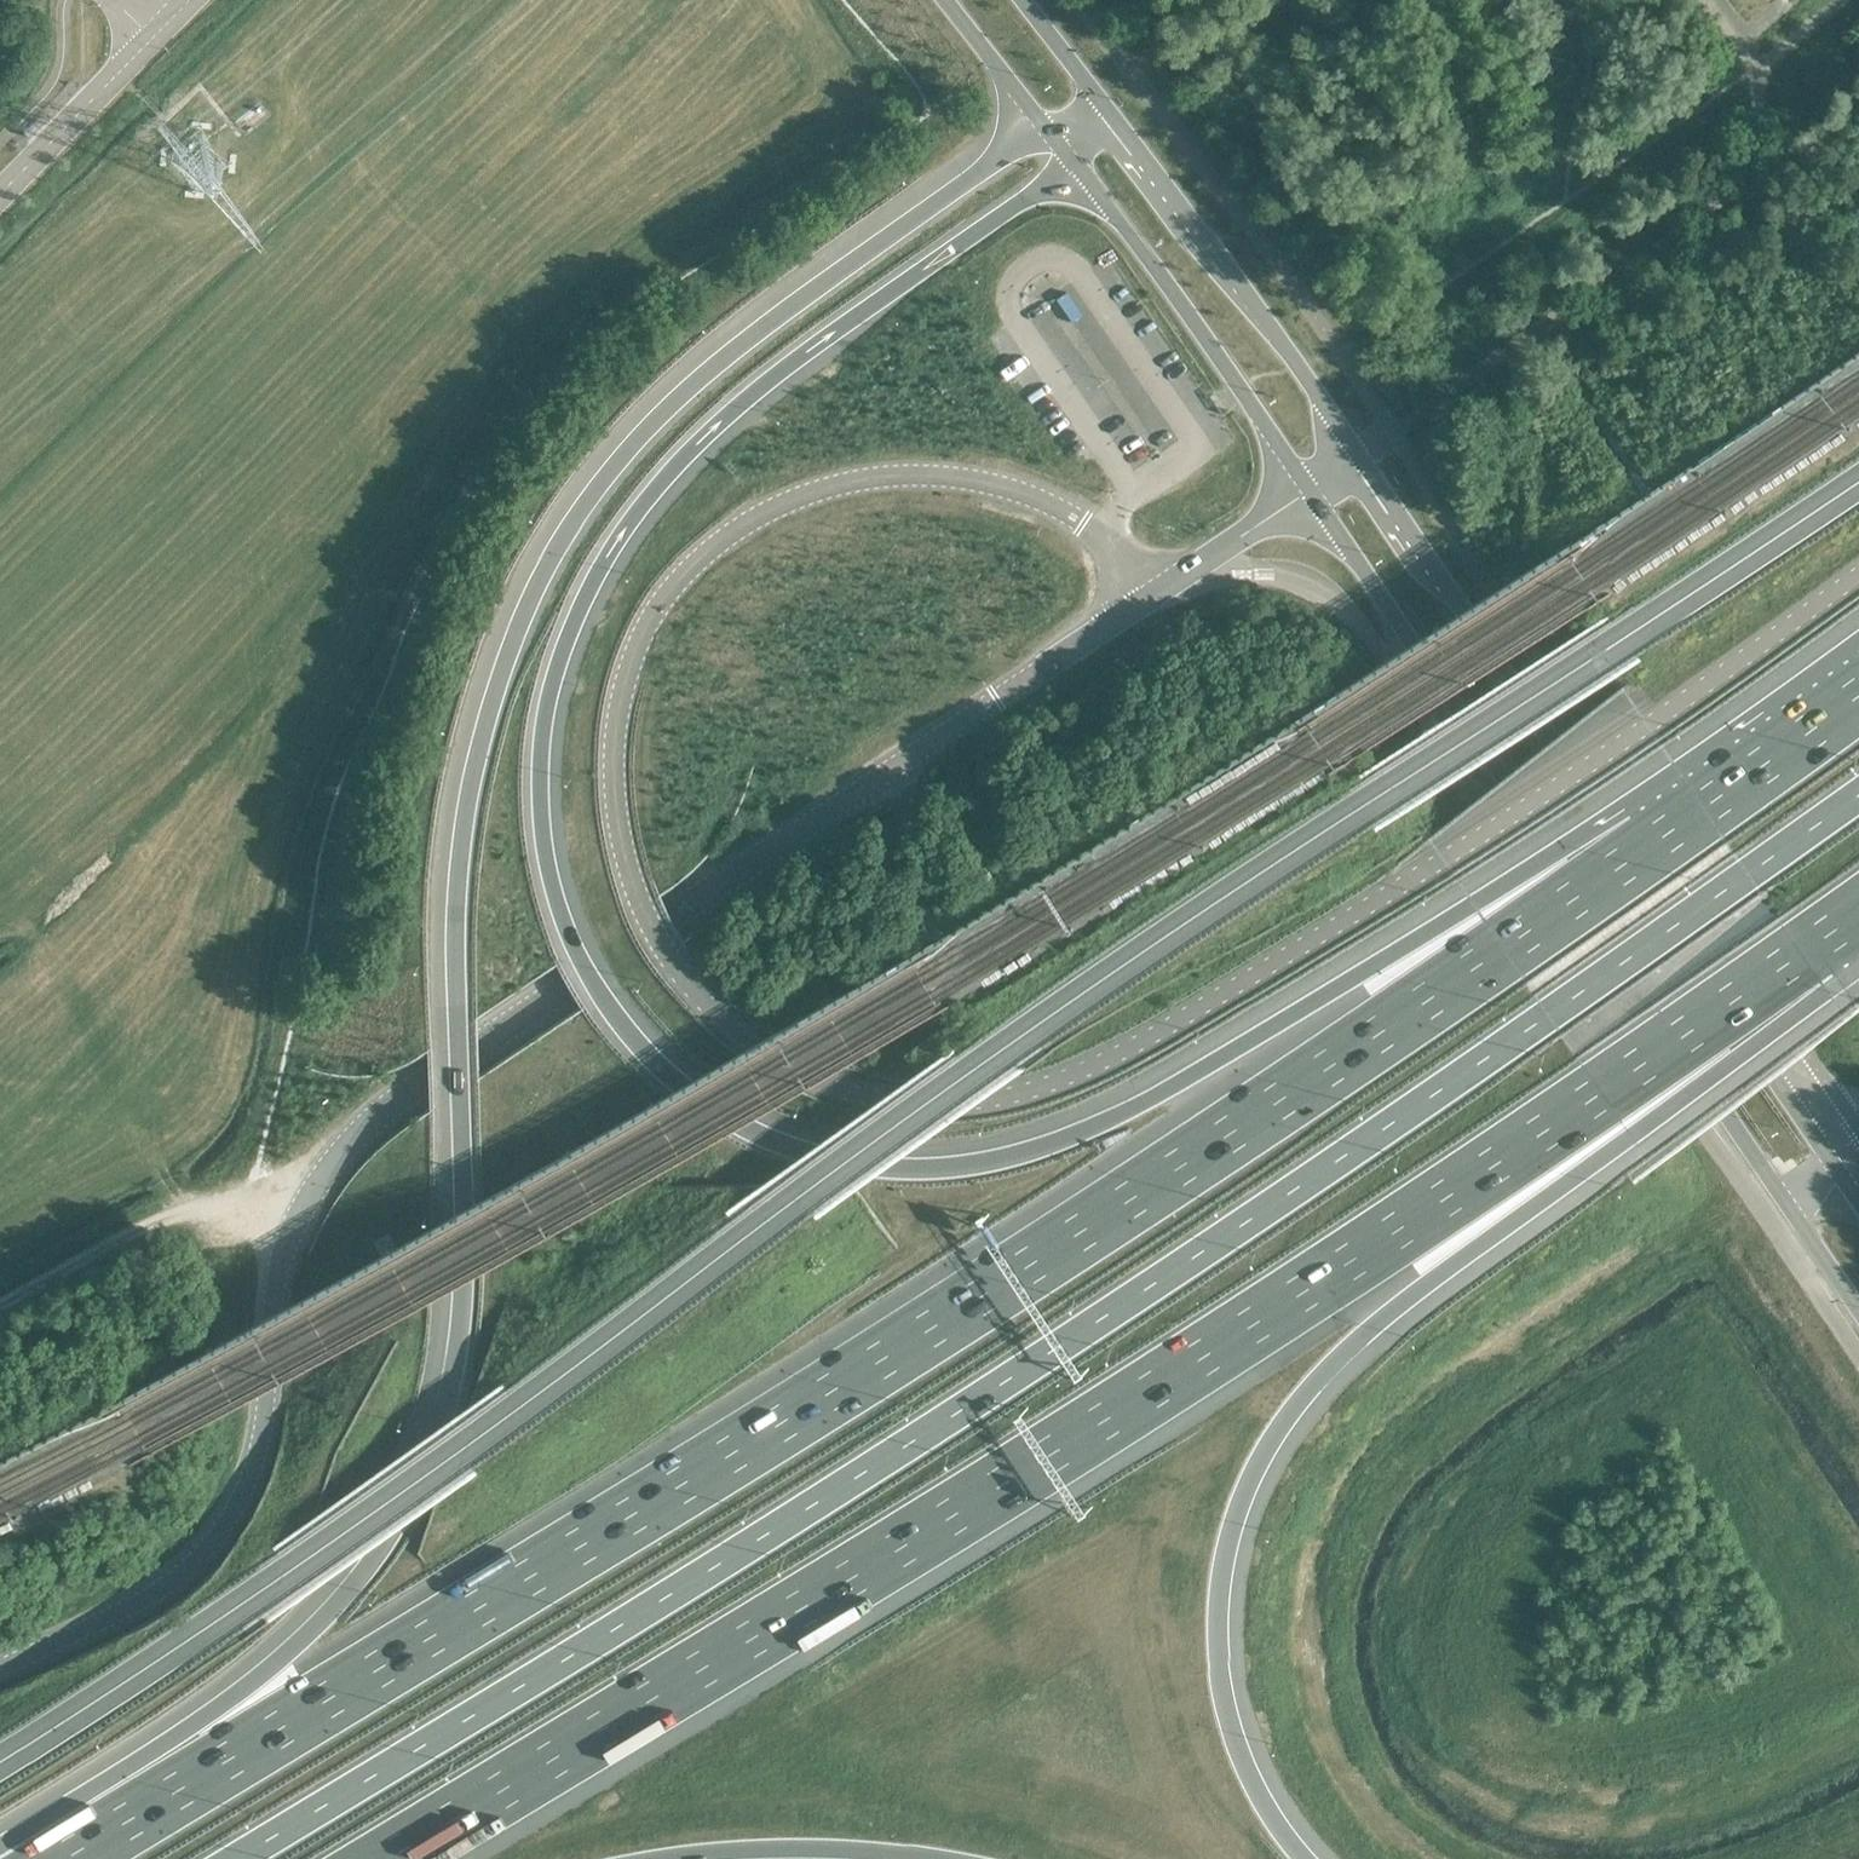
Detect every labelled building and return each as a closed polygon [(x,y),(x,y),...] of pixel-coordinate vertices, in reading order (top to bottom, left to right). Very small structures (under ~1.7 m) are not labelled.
[(1484,1269),(1492,1280),(1507,1268),(1499,1258),(1484,1269)]
